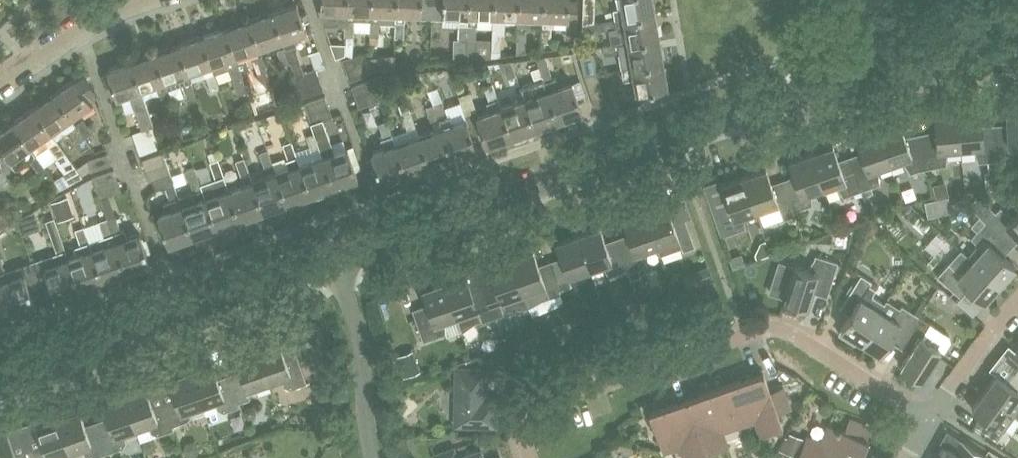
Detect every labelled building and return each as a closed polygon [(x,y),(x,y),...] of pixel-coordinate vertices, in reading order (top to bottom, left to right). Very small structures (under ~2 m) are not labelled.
[(346,0),(319,0),(319,10),(317,10),(322,24),(345,24),(345,20),(346,0)] [(371,21),(372,0),(346,0),(345,20),(345,24),(345,37),(353,37),(354,20),(371,21)] [(396,13),(396,0),(372,0),(371,21),(370,38),(379,38),(380,22),(395,23),(395,22),(396,13)] [(433,0),(396,0),(396,13),(405,14),(421,14),(421,20),(432,20),(433,0)] [(461,24),(460,38),(453,37),(453,67),(466,66),(466,59),(469,0),(433,0),(432,20),(442,21),(442,15),(456,15),(456,23),(461,24)] [(493,17),(494,0),(469,0),(466,59),(476,58),(476,56),(478,16),(493,17)] [(502,49),(503,34),(505,34),(506,17),(518,18),(519,0),(494,0),(493,17),(492,55),(502,56),(502,49)] [(543,19),(544,0),(519,0),(518,18),(517,51),(527,51),(528,26),(533,26),(533,19),(543,19)] [(578,19),(579,2),(570,1),(570,0),(544,0),(543,19),(542,42),(551,42),(552,25),(554,26),(554,19),(569,20),(569,24),(578,25),(578,19)] [(583,24),(595,22),(596,0),(584,0),(583,24)] [(616,19),(658,12),(656,0),(620,0),(621,8),(614,9),(616,19)] [(284,47),(290,63),(295,78),(303,75),(295,50),(297,49),(293,37),(306,32),(299,14),(296,4),(272,13),(282,41),(284,47)] [(306,12),(299,14),(306,32),(307,37),(314,34),(306,12)] [(658,12),(616,19),(601,22),(602,29),(617,26),(618,31),(625,29),(627,42),(662,36),(658,12)] [(282,41),(272,13),(248,21),(258,49),(282,41)] [(234,57),(258,49),(248,21),(224,29),(234,57)] [(404,23),(395,22),(395,23),(395,37),(404,37),(404,23)] [(599,22),(595,23),(589,24),(590,32),(591,33),(601,31),(600,29),(599,22)] [(246,90),(234,57),(224,29),(200,37),(211,65),(213,71),(213,72),(214,72),(228,67),(237,94),(246,90)] [(667,61),(662,36),(627,42),(612,45),(605,46),(607,53),(619,51),(622,69),(624,68),(632,67),(667,61)] [(176,46),(186,74),(211,65),(200,37),(176,46)] [(176,46),(153,54),(163,82),(165,88),(166,90),(182,84),(187,98),(194,95),(186,74),(176,46)] [(290,63),(284,47),(276,50),(281,66),(290,63)] [(324,65),(318,49),(309,52),(314,68),(324,65)] [(342,60),(346,71),(367,63),(363,53),(342,60)] [(153,54),(130,62),(140,90),(157,84),(163,82),(153,54)] [(253,57),(258,72),(258,73),(266,70),(261,54),(253,57)] [(501,61),(508,77),(516,74),(512,60),(501,61)] [(667,61),(632,67),(624,68),(626,77),(633,76),(636,93),(671,87),(667,61)] [(116,98),(131,93),(143,130),(153,126),(140,90),(130,62),(106,70),(107,74),(102,75),(109,95),(114,93),(116,98)] [(370,74),(367,63),(346,71),(350,81),(370,74)] [(540,67),(543,75),(544,80),(545,81),(553,79),(548,65),(540,67)] [(535,77),(543,75),(540,67),(533,70),(535,77)] [(316,70),(303,75),(295,78),(299,88),(320,80),(316,70)] [(220,87),(214,72),(213,72),(213,71),(206,74),(211,90),(220,87)] [(587,77),(597,109),(609,106),(599,73),(587,77)] [(74,79),(53,94),(70,118),(91,103),(90,102),(96,98),(93,93),(94,92),(84,77),(77,82),(74,79)] [(352,87),(356,97),(376,90),(373,79),(352,87)] [(323,90),(320,80),(299,88),(302,98),(323,90)] [(536,129),(559,121),(548,91),(545,81),(544,80),(521,88),(525,98),(536,129)] [(583,113),(572,82),(548,91),(559,121),(583,113)] [(485,88),(489,101),(498,97),(493,85),(485,88)] [(165,88),(159,90),(164,106),(170,104),(166,90),(165,88)] [(278,105),(273,90),(251,98),(256,113),(278,105)] [(380,100),(376,90),(356,97),(359,108),(380,100)] [(77,144),(84,139),(75,126),(70,118),(53,94),(34,108),(56,140),(68,132),(77,144)] [(325,96),(322,97),(304,103),(308,114),(329,106),(325,96)] [(525,98),(501,107),(511,138),(536,129),(525,98)] [(407,129),(392,135),(406,175),(429,167),(419,136),(406,101),(398,104),(407,129)] [(477,150),(473,137),(466,119),(453,123),(450,115),(447,116),(442,101),(433,104),(439,120),(442,128),(452,159),(477,150)] [(439,120),(433,104),(425,106),(431,123),(439,120)] [(281,111),(284,120),(301,114),(297,105),(281,111)] [(333,117),(329,106),(308,114),(312,125),(324,120),(333,117)] [(995,129),(997,154),(1009,153),(1008,143),(1017,143),(1017,106),(1007,107),(1008,128),(995,129)] [(466,119),(473,137),(483,133),(487,146),(511,138),(501,107),(476,115),(475,110),(464,114),(466,119)] [(34,108),(13,122),(36,154),(48,145),(57,158),(55,159),(64,172),(61,174),(68,184),(81,176),(65,152),(56,140),(34,108)] [(997,159),(997,154),(995,129),(982,130),(980,108),(957,111),(960,147),(973,146),(977,157),(977,161),(997,159)] [(936,134),(921,137),(928,168),(939,165),(947,164),(946,161),(949,148),(960,147),(957,111),(933,113),(936,134)] [(382,184),(406,175),(392,135),(387,119),(379,122),(384,137),(381,138),(384,148),(371,153),(382,184)] [(335,154),(324,120),(312,125),(315,135),(321,151),(323,158),(335,188),(359,179),(348,149),(335,154)] [(82,121),(75,126),(84,139),(91,134),(82,121)] [(878,128),(890,163),(901,159),(908,169),(909,173),(917,170),(928,168),(921,137),(907,141),(900,121),(878,128)] [(36,154),(13,122),(0,131),(0,149),(15,170),(29,160),(37,172),(45,167),(36,154)] [(132,134),(135,144),(157,137),(153,126),(143,130),(132,134)] [(429,167),(452,159),(442,128),(419,136),(429,167)] [(862,156),(851,160),(861,189),(880,183),(879,179),(878,167),(890,163),(878,128),(855,136),(862,156)] [(321,151),(315,135),(308,137),(310,144),(313,153),(321,151)] [(157,137),(135,144),(139,155),(160,147),(157,137)] [(287,204),(311,196),(300,166),(292,143),(284,146),(289,161),(286,162),(289,170),(277,174),(287,204)] [(833,144),(811,152),(823,186),(825,191),(838,187),(841,192),(843,196),(861,189),(851,160),(840,164),(833,144)] [(258,148),(265,167),(273,164),(266,145),(258,148)] [(0,149),(0,169),(11,184),(20,177),(15,170),(0,149)] [(796,180),(784,184),(794,210),(813,204),(812,203),(811,190),(823,186),(811,152),(789,160),(796,180)] [(141,161),(145,171),(166,164),(163,153),(141,161)] [(107,154),(104,155),(87,162),(91,172),(111,165),(107,154)] [(236,160),(241,175),(250,172),(244,156),(236,160)] [(316,161),(300,166),(311,196),(335,188),(323,158),(316,161)] [(215,180),(200,185),(216,229),(240,220),(229,191),(218,160),(209,163),(215,180)] [(149,182),(152,180),(170,174),(166,164),(145,171),(149,182)] [(179,198),(192,237),(216,229),(200,185),(194,168),(186,171),(194,193),(179,198)] [(794,210),(784,184),(773,187),(766,168),(744,175),(756,210),(778,202),(784,219),(795,215),(794,210)] [(96,188),(117,181),(113,171),(93,178),(96,188)] [(174,184),(170,174),(152,180),(156,190),(165,187),(170,201),(164,204),(167,212),(158,215),(168,245),(192,237),(179,198),(174,184)] [(287,204),(277,174),(253,183),(264,212),(287,204)] [(756,210),(744,175),(722,183),(729,203),(717,207),(727,234),(746,227),(745,226),(745,214),(756,210)] [(120,191),(117,181),(96,188),(100,198),(120,191)] [(240,220),(264,212),(253,183),(229,191),(240,220)] [(1008,243),(1016,234),(1017,236),(1017,212),(1014,215),(1004,209),(1001,206),(995,211),(979,193),(968,204),(979,215),(985,221),(1008,243)] [(54,211),(69,206),(65,194),(50,200),(54,211)] [(683,250),(695,246),(685,218),(674,222),(667,203),(667,202),(665,203),(663,198),(647,204),(648,209),(645,210),(657,244),(660,254),(682,246),(683,250)] [(618,242),(628,268),(629,271),(647,265),(646,261),(645,248),(657,244),(645,210),(623,218),(630,238),(618,242)] [(971,224),(977,230),(971,237),(974,240),(977,246),(969,256),(973,259),(1000,283),(1015,265),(999,251),(1008,243),(985,221),(979,215),(971,224)] [(107,219),(126,273),(150,264),(140,234),(127,238),(124,230),(121,231),(116,216),(107,219)] [(54,297),(78,289),(67,258),(54,218),(45,221),(57,253),(53,254),(56,263),(45,266),(42,258),(31,261),(40,288),(50,284),(54,297)] [(105,237),(89,242),(102,281),(126,273),(107,219),(99,222),(105,237)] [(609,275),(628,268),(618,242),(607,246),(600,226),(578,233),(590,268),(601,264),(608,274),(609,275)] [(79,255),(67,258),(78,289),(102,281),(89,242),(83,227),(75,230),(80,245),(76,246),(79,255)] [(590,268),(578,233),(556,241),(563,261),(551,265),(560,289),(571,285),(568,275),(590,268)] [(512,256),(511,257),(528,306),(542,298),(561,292),(560,289),(551,265),(540,269),(533,249),(532,249),(526,247),(515,251),(512,256)] [(486,261),(476,264),(495,318),(514,311),(513,308),(528,306),(511,257),(510,257),(506,254),(492,259),(490,264),(489,265),(488,262),(486,261)] [(790,280),(775,275),(770,291),(785,296),(784,299),(807,306),(813,286),(829,291),(838,261),(815,254),(814,258),(807,268),(795,264),(790,280)] [(40,288),(31,261),(5,270),(0,256),(0,283),(11,313),(35,305),(30,291),(40,288)] [(984,301),(1000,283),(973,259),(964,268),(953,263),(950,260),(937,275),(960,296),(968,287),(984,301)] [(445,280),(444,280),(456,315),(462,330),(475,321),(476,325),(495,318),(476,264),(467,268),(466,270),(466,272),(465,273),(460,270),(447,275),(445,280)] [(861,340),(880,309),(887,299),(887,298),(884,302),(873,295),(874,291),(876,288),(869,284),(872,280),(861,273),(842,303),(852,310),(841,328),(839,332),(855,342),(857,338),(861,340)] [(446,332),(445,318),(456,315),(444,280),(422,288),(429,308),(414,313),(423,340),(446,332)] [(0,283),(0,317),(11,313),(0,283)] [(892,335),(902,341),(919,315),(918,315),(914,312),(902,304),(900,307),(893,318),(880,309),(861,340),(881,353),(889,339),(892,335)] [(936,326),(919,315),(902,341),(912,348),(910,352),(901,366),(921,378),(923,376),(927,378),(933,367),(930,365),(940,349),(944,352),(951,340),(950,334),(936,326)] [(279,338),(257,346),(269,380),(281,376),(284,385),(290,388),(307,382),(297,354),(286,358),(279,338)] [(242,374),(230,377),(239,401),(250,397),(247,388),(269,380),(257,346),(235,354),(242,374)] [(422,368),(414,346),(395,353),(403,375),(422,368)] [(240,405),(239,401),(230,377),(219,381),(212,361),(190,369),(202,403),(214,399),(217,408),(223,411),(240,405)] [(796,376),(779,367),(784,381),(796,376)] [(496,397),(484,397),(485,369),(457,368),(456,424),(496,425),(496,397)] [(175,397),(164,401),(172,424),(188,418),(190,416),(191,412),(190,408),(202,403),(190,369),(168,377),(175,397)] [(1006,380),(997,373),(984,390),(1015,413),(1017,415),(1017,371),(1015,369),(1006,380)] [(748,376),(725,384),(743,435),(739,424),(756,418),(762,434),(760,434),(760,436),(783,428),(778,415),(771,392),(763,371),(748,376)] [(146,384),(124,392),(136,427),(148,422),(151,431),(157,434),(174,428),(172,424),(164,401),(153,405),(146,384)] [(700,393),(687,398),(707,454),(729,447),(728,445),(727,446),(721,430),(738,424),(742,435),(743,435),(725,384),(700,393)] [(104,397),(105,399),(102,400),(109,420),(98,424),(107,451),(124,446),(127,440),(124,431),(136,427),(124,392),(120,393),(120,391),(117,390),(105,394),(104,397)] [(996,439),(1015,413),(984,390),(972,407),(981,414),(974,424),(996,439)] [(649,411),(650,413),(657,435),(663,452),(665,452),(664,450),(681,444),(686,457),(696,457),(699,457),(707,454),(687,398),(675,402),(649,411)] [(79,408),(57,415),(69,450),(81,446),(84,454),(90,457),(107,451),(98,424),(86,428),(79,408)] [(55,416),(51,413),(39,418),(38,422),(35,423),(42,443),(31,447),(35,457),(70,457),(72,457),(69,450),(57,415),(55,416)] [(867,439),(844,430),(827,424),(827,425),(829,426),(823,443),(807,437),(807,435),(806,435),(805,438),(798,457),(802,457),(862,457),(869,439),(867,439)] [(798,457),(805,438),(789,432),(788,436),(784,435),(779,449),(798,457)] [(8,433),(0,436),(0,457),(35,457),(31,447),(15,453),(8,433)] [(412,444),(412,435),(400,435),(400,444),(412,444)] [(964,440),(957,451),(947,445),(939,457),(992,457),(964,440)] [(480,448),(459,456),(455,445),(434,452),(436,457),(484,457),(480,448)]
